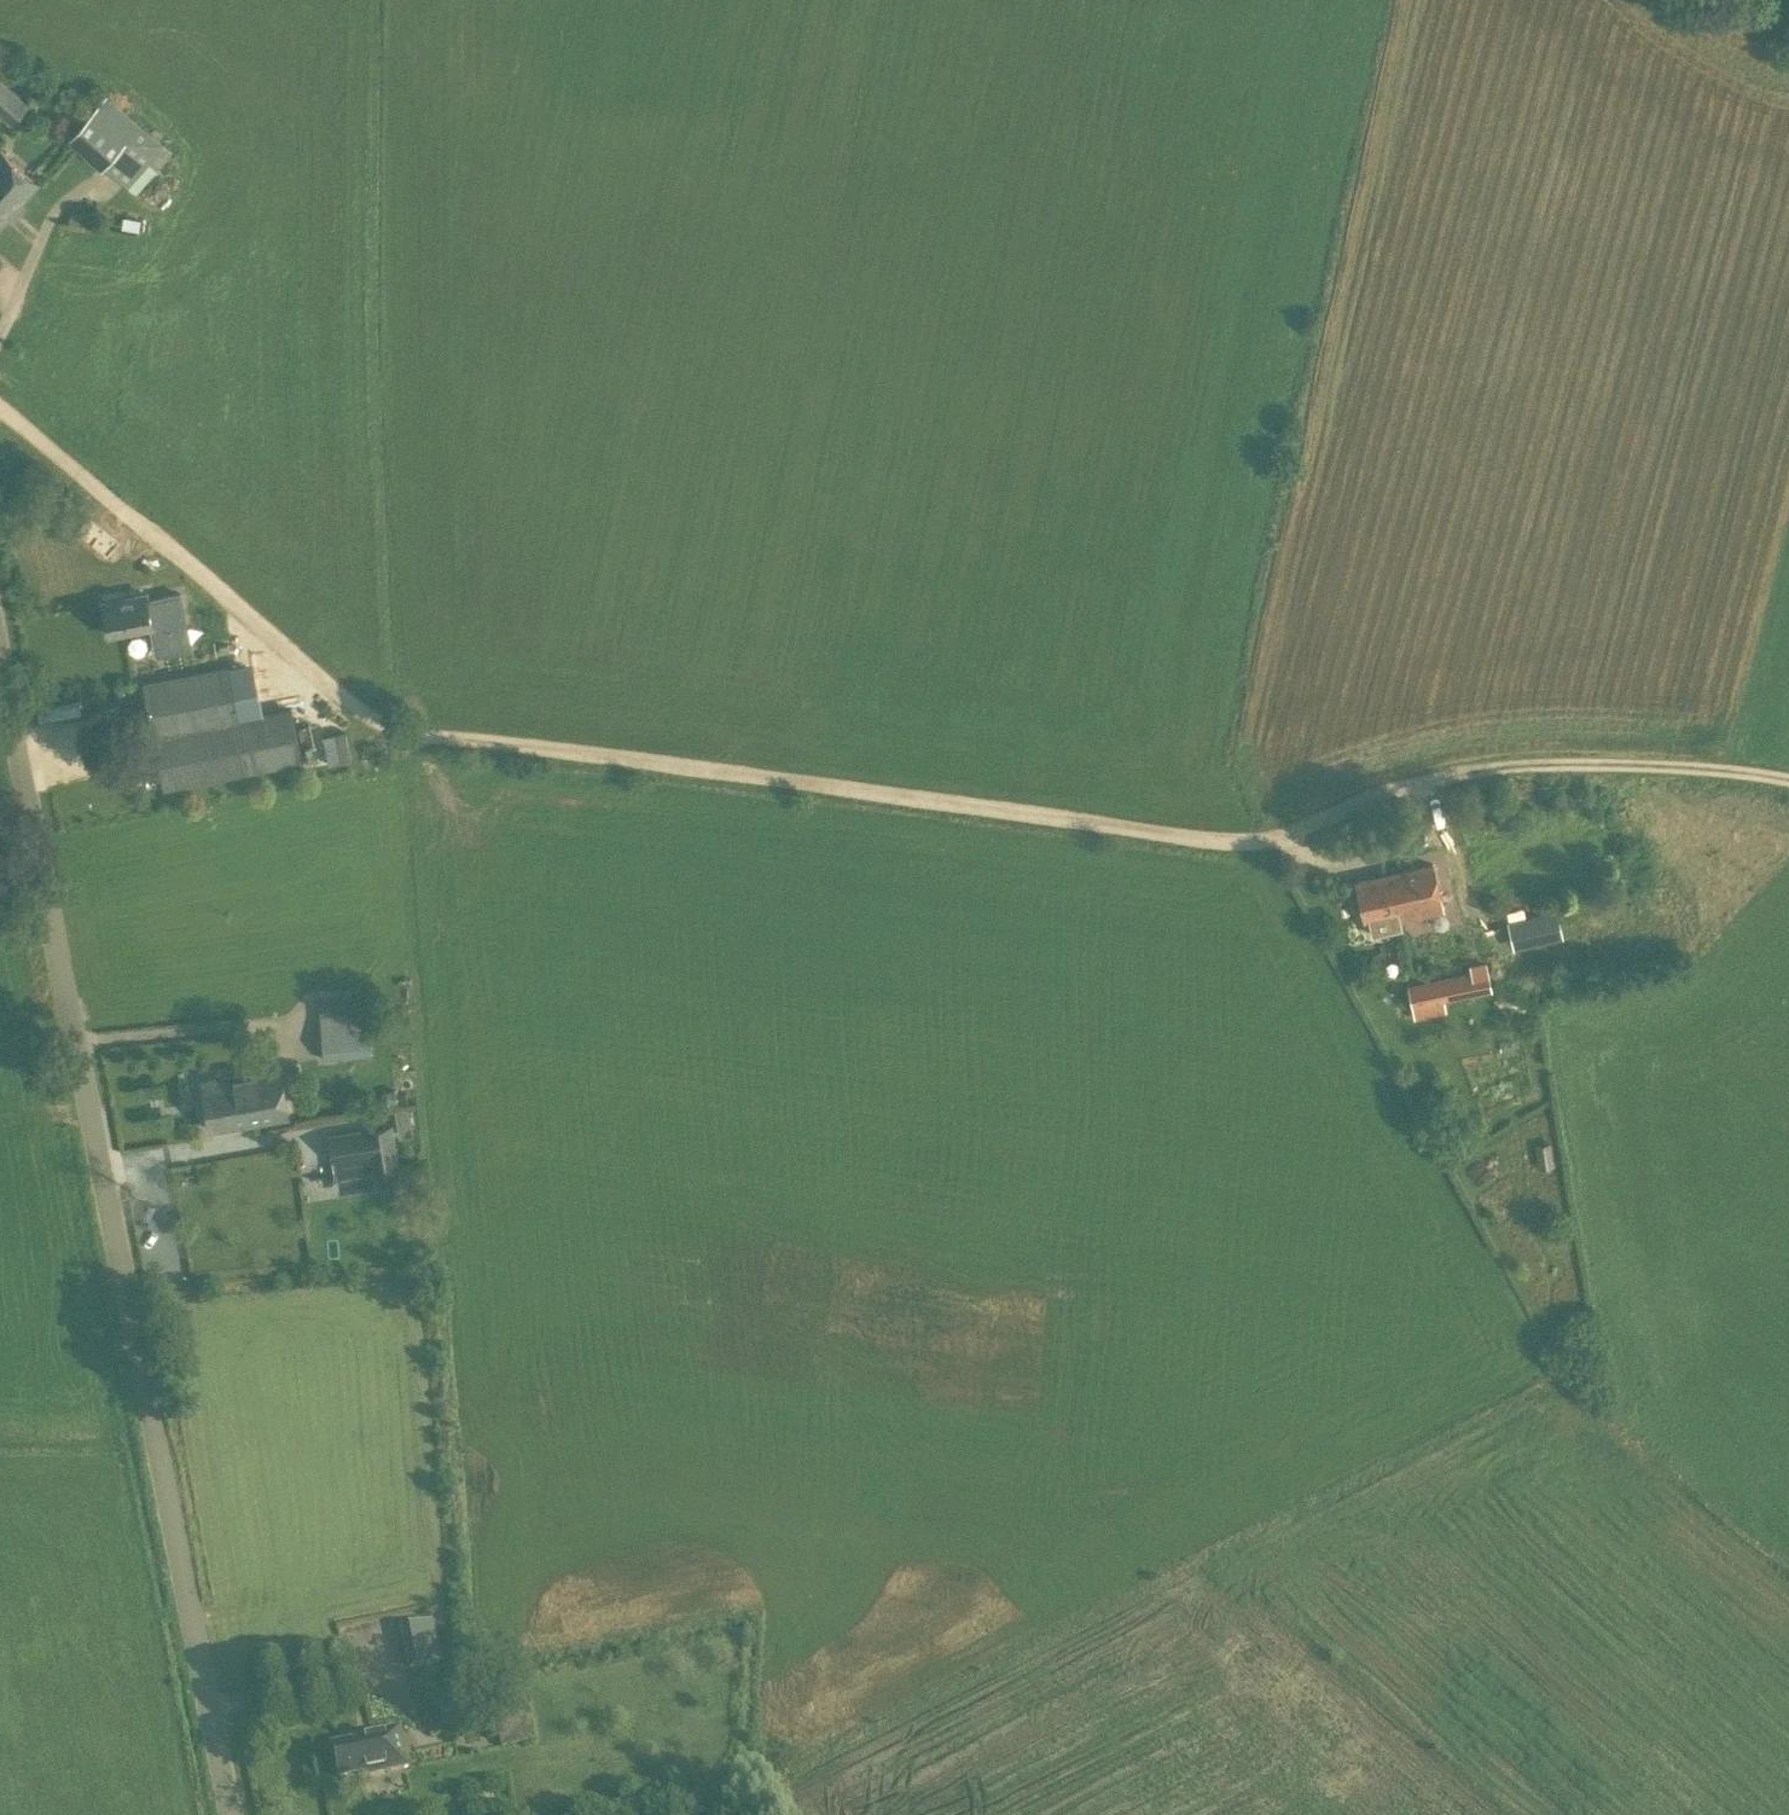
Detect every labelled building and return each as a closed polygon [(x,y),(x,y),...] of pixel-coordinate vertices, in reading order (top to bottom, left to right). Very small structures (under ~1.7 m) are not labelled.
[(11,124),(29,104),(0,79),(0,114),(11,124)] [(101,166),(128,187),(160,146),(102,101),(67,146),(98,169),(101,166)] [(0,148),(0,199),(12,210),(38,180),(0,148)] [(12,210),(0,199),(0,224),(12,210)] [(105,527),(89,547),(107,561),(123,541),(105,527)] [(150,626),(151,630),(156,652),(191,645),(180,591),(165,595),(147,598),(146,592),(102,601),(108,634),(150,626)] [(303,760),(291,705),(256,712),(253,702),(237,705),(230,665),(142,682),(162,787),(303,760)] [(36,703),(38,717),(80,712),(79,698),(36,703)] [(1433,863),(1385,874),(1394,919),(1443,909),(1433,863)] [(1392,912),(1394,919),(1385,874),(1356,880),(1364,918),(1392,912)] [(1523,935),(1524,942),(1562,934),(1557,911),(1510,921),(1513,937),(1523,935)] [(1435,1011),(1433,1001),(1490,990),(1485,965),(1470,967),(1471,973),(1409,985),(1415,1015),(1435,1011)] [(368,1057),(365,1020),(320,1024),(323,1060),(368,1057)] [(257,1070),(256,1060),(244,1062),(246,1072),(202,1081),(211,1130),(289,1115),(280,1066),(257,1070)] [(392,1128),(330,1135),(335,1172),(396,1166),(392,1128)] [(1535,1145),(1539,1167),(1554,1165),(1550,1142),(1535,1145)] [(441,1664),(432,1622),(400,1629),(408,1670),(441,1664)] [(530,1742),(520,1702),(492,1706),(501,1749),(530,1742)] [(396,1730),(352,1740),(353,1743),(332,1747),(339,1779),(360,1774),(360,1777),(404,1768),(396,1730)]
